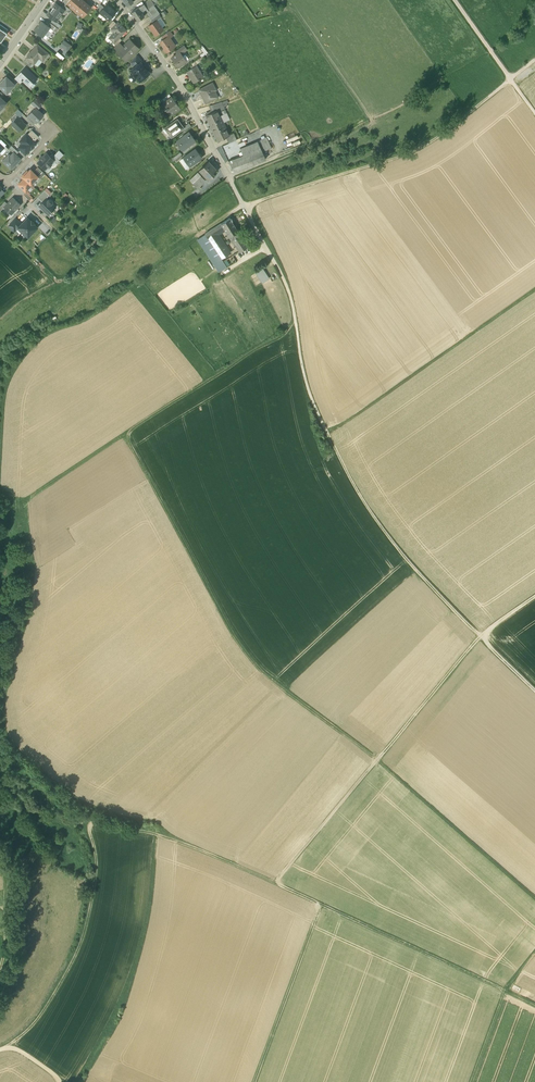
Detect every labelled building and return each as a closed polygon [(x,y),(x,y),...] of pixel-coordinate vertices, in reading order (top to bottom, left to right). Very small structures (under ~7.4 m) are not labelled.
[(82,0),(69,0),(67,3),(83,16),(90,7),(82,0)] [(144,4),(147,8),(147,9),(153,4),(150,0),(149,0),(144,4)] [(56,3),(47,15),(53,20),(56,22),(65,10),(62,8),(56,3)] [(116,11),(107,4),(104,8),(101,12),(106,16),(105,17),(109,20),(116,11)] [(144,4),(138,7),(142,12),(147,8),(144,4)] [(153,4),(147,9),(151,13),(152,15),(154,13),(158,10),(157,10),(153,4)] [(64,5),(62,8),(65,10),(70,14),(72,11),(64,5)] [(138,7),(131,12),(138,21),(144,16),(142,12),(138,7)] [(151,19),(151,20),(153,23),(157,20),(161,17),(159,14),(156,16),(151,19)] [(56,22),(53,20),(51,22),(59,28),(61,25),(56,22)] [(153,23),(148,26),(155,35),(163,30),(157,20),(153,23)] [(113,21),(108,26),(111,29),(117,24),(113,21)] [(41,22),(35,31),(45,38),(46,39),(53,30),(48,26),(41,22)] [(117,24),(111,29),(115,32),(109,38),(114,43),(119,38),(127,30),(118,22),(117,24)] [(50,24),(48,26),(53,30),(55,32),(58,29),(50,24)] [(172,35),(170,31),(162,36),(163,39),(167,37),(168,38),(173,35),(172,35)] [(168,38),(167,37),(163,39),(160,42),(164,48),(164,49),(165,51),(166,51),(167,52),(175,45),(174,46),(170,40),(170,41),(168,38)] [(62,39),(59,46),(68,51),(71,45),(62,39)] [(138,49),(129,40),(123,46),(117,53),(118,52),(126,60),(125,61),(126,61),(138,49)] [(116,45),(113,49),(117,53),(123,46),(119,43),(116,45)] [(49,54),(37,44),(26,58),(32,63),(34,64),(40,57),(43,60),(49,54)] [(183,45),(175,51),(177,53),(179,55),(181,54),(186,50),(183,45)] [(179,55),(177,53),(172,57),(173,60),(177,67),(186,61),(185,61),(182,56),(181,54),(179,55)] [(136,55),(130,62),(134,67),(140,62),(140,63),(142,61),(136,55)] [(32,63),(26,58),(24,61),(30,66),(32,63)] [(193,67),(196,65),(201,62),(198,58),(191,63),(193,67)] [(134,67),(131,70),(133,73),(133,75),(135,78),(137,78),(140,81),(149,73),(145,69),(143,67),(140,63),(140,62),(134,67)] [(193,67),(187,71),(194,82),(203,76),(196,65),(193,67)] [(37,78),(25,67),(18,75),(23,80),(22,80),(29,87),(37,78)] [(7,93),(14,84),(6,77),(0,83),(0,87),(7,93)] [(211,83),(198,90),(205,103),(216,98),(211,89),(214,87),(211,83)] [(169,94),(160,101),(162,104),(171,97),(169,94)] [(180,108),(172,97),(171,97),(162,104),(165,108),(164,108),(165,109),(170,115),(180,108)] [(35,108),(37,109),(42,104),(36,99),(31,104),(35,108)] [(222,101),(211,105),(214,111),(217,110),(216,109),(220,107),(221,110),(225,108),(222,101)] [(35,108),(29,115),(37,122),(43,115),(37,109),(35,108)] [(15,114),(19,118),(23,114),(18,110),(15,114)] [(214,111),(205,115),(212,128),(223,122),(222,123),(219,117),(220,116),(217,110),(214,111)] [(17,129),(20,132),(26,126),(17,117),(11,123),(14,126),(13,126),(16,130),(17,129)] [(177,119),(165,128),(171,137),(183,128),(183,127),(177,119)] [(223,122),(212,128),(218,141),(226,137),(229,135),(226,129),(225,129),(222,123),(223,123),(223,122)] [(27,135),(34,142),(39,137),(32,130),(27,135)] [(195,140),(189,132),(175,142),(176,142),(177,141),(183,149),(182,150),(182,151),(195,141),(195,140)] [(229,135),(226,137),(228,143),(236,140),(234,133),(229,135)] [(19,148),(25,154),(36,143),(34,142),(27,135),(27,134),(22,139),(25,142),(19,148)] [(267,138),(258,142),(263,153),(272,149),(267,138)] [(182,150),(181,150),(183,154),(197,144),(195,141),(182,151),(182,150)] [(240,149),(243,156),(228,162),(234,173),(266,160),(263,153),(258,142),(240,149)] [(234,142),(229,144),(232,151),(237,149),(234,142)] [(229,144),(221,147),(224,154),(232,151),(229,144)] [(0,152),(0,153),(2,155),(8,149),(6,146),(4,148),(0,152)] [(9,148),(16,155),(19,152),(12,146),(9,148)] [(195,149),(183,158),(189,166),(202,158),(195,149)] [(171,163),(183,154),(181,150),(168,160),(171,163)] [(7,156),(2,161),(11,169),(21,159),(16,155),(14,152),(9,157),(7,156)] [(46,153),(37,162),(45,169),(48,166),(49,167),(52,164),(51,163),(54,160),(50,156),(46,153)] [(52,154),(50,156),(54,160),(57,163),(59,160),(52,154)] [(189,166),(183,158),(179,161),(185,169),(189,166)] [(208,161),(198,171),(208,182),(214,175),(213,173),(216,170),(208,161)] [(38,167),(33,172),(38,176),(40,179),(45,174),(38,167)] [(23,177),(24,178),(31,184),(38,176),(33,172),(31,169),(23,177)] [(199,190),(208,182),(198,171),(189,181),(199,190)] [(32,185),(31,184),(24,178),(18,185),(26,192),(32,185)] [(44,190),(37,197),(42,202),(46,199),(49,195),(44,190)] [(27,191),(24,195),(30,200),(33,196),(27,191)] [(7,204),(4,207),(11,214),(20,204),(13,198),(7,204)] [(42,202),(41,204),(41,207),(48,214),(51,211),(52,211),(55,207),(51,204),(52,203),(52,201),(51,199),(49,200),(48,201),(46,199),(42,202)] [(31,221),(27,218),(21,224),(17,228),(28,237),(37,227),(34,224),(32,224),(31,222),(31,221)] [(16,219),(8,226),(14,232),(17,228),(21,224),(16,219)] [(225,232),(231,242),(240,236),(232,223),(232,222),(232,221),(232,220),(231,220),(230,220),(230,219),(220,225),(225,232)] [(219,236),(225,232),(220,225),(206,235),(210,242),(201,248),(218,275),(227,270),(237,264),(219,236)] [(210,242),(206,235),(196,241),(201,248),(210,242)] [(239,254),(248,249),(240,236),(231,242),(239,254)] [(250,267),(264,259),(262,255),(248,263),(250,267)] [(257,274),(263,284),(270,280),(263,270),(257,274)]
